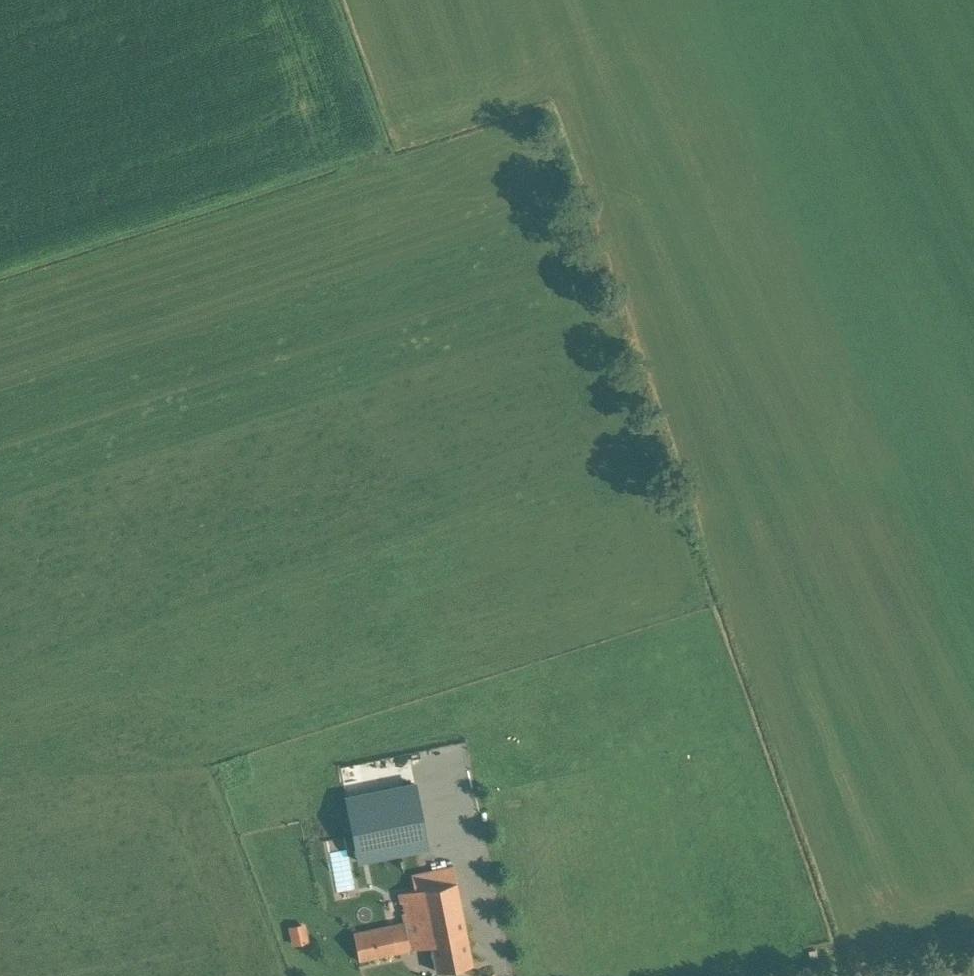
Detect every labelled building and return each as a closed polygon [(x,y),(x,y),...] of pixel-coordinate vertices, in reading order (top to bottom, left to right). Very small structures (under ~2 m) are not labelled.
[(417,796),(348,810),(359,860),(427,846),(417,796)] [(411,874),(414,890),(398,893),(404,922),(353,932),(355,940),(359,959),(431,945),(429,936),(465,928),(453,865),(411,874)] [(303,921),(285,925),(290,944),(307,941),(303,921)] [(472,963),(465,928),(429,936),(431,945),(436,970),(472,963)]
